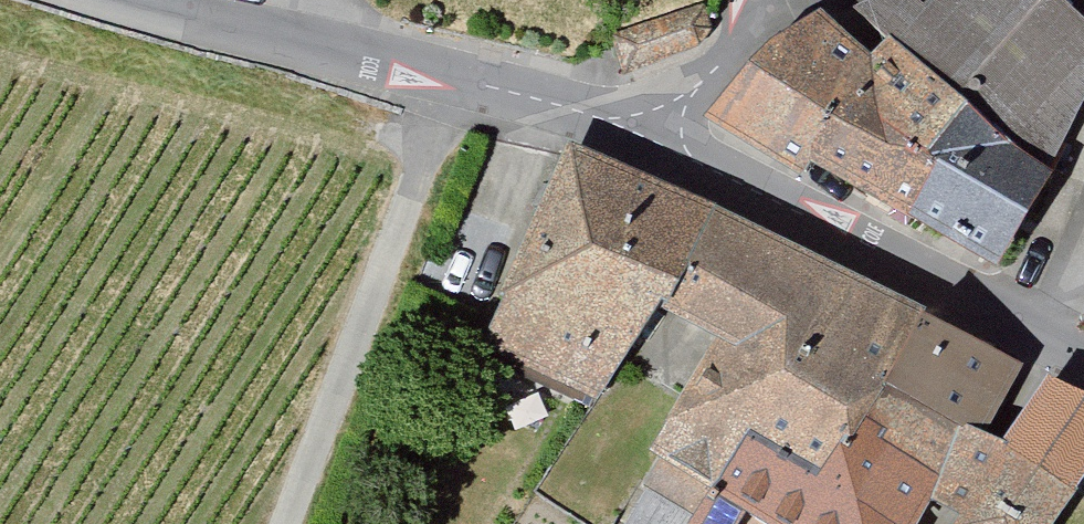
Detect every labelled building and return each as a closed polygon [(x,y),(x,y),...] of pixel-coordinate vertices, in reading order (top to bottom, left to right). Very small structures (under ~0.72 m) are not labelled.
[(935,6),(929,0),(879,0),(856,11),(900,42),(891,54),(827,7),(786,35),(719,121),(815,179),(824,162),(1019,265),(1071,170),(1061,166),(1083,117),(1083,4),(1080,0),(940,0),(935,6)] [(1064,371),(835,256),(582,138),(485,363),(606,418),(676,310),(734,340),(662,456),(672,463),(654,492),(703,518),(700,523),(751,523),(755,518),(766,523),(933,523),(949,497),(981,508),(971,523),(1068,523),(1083,498),(1083,381),(1064,371)]
